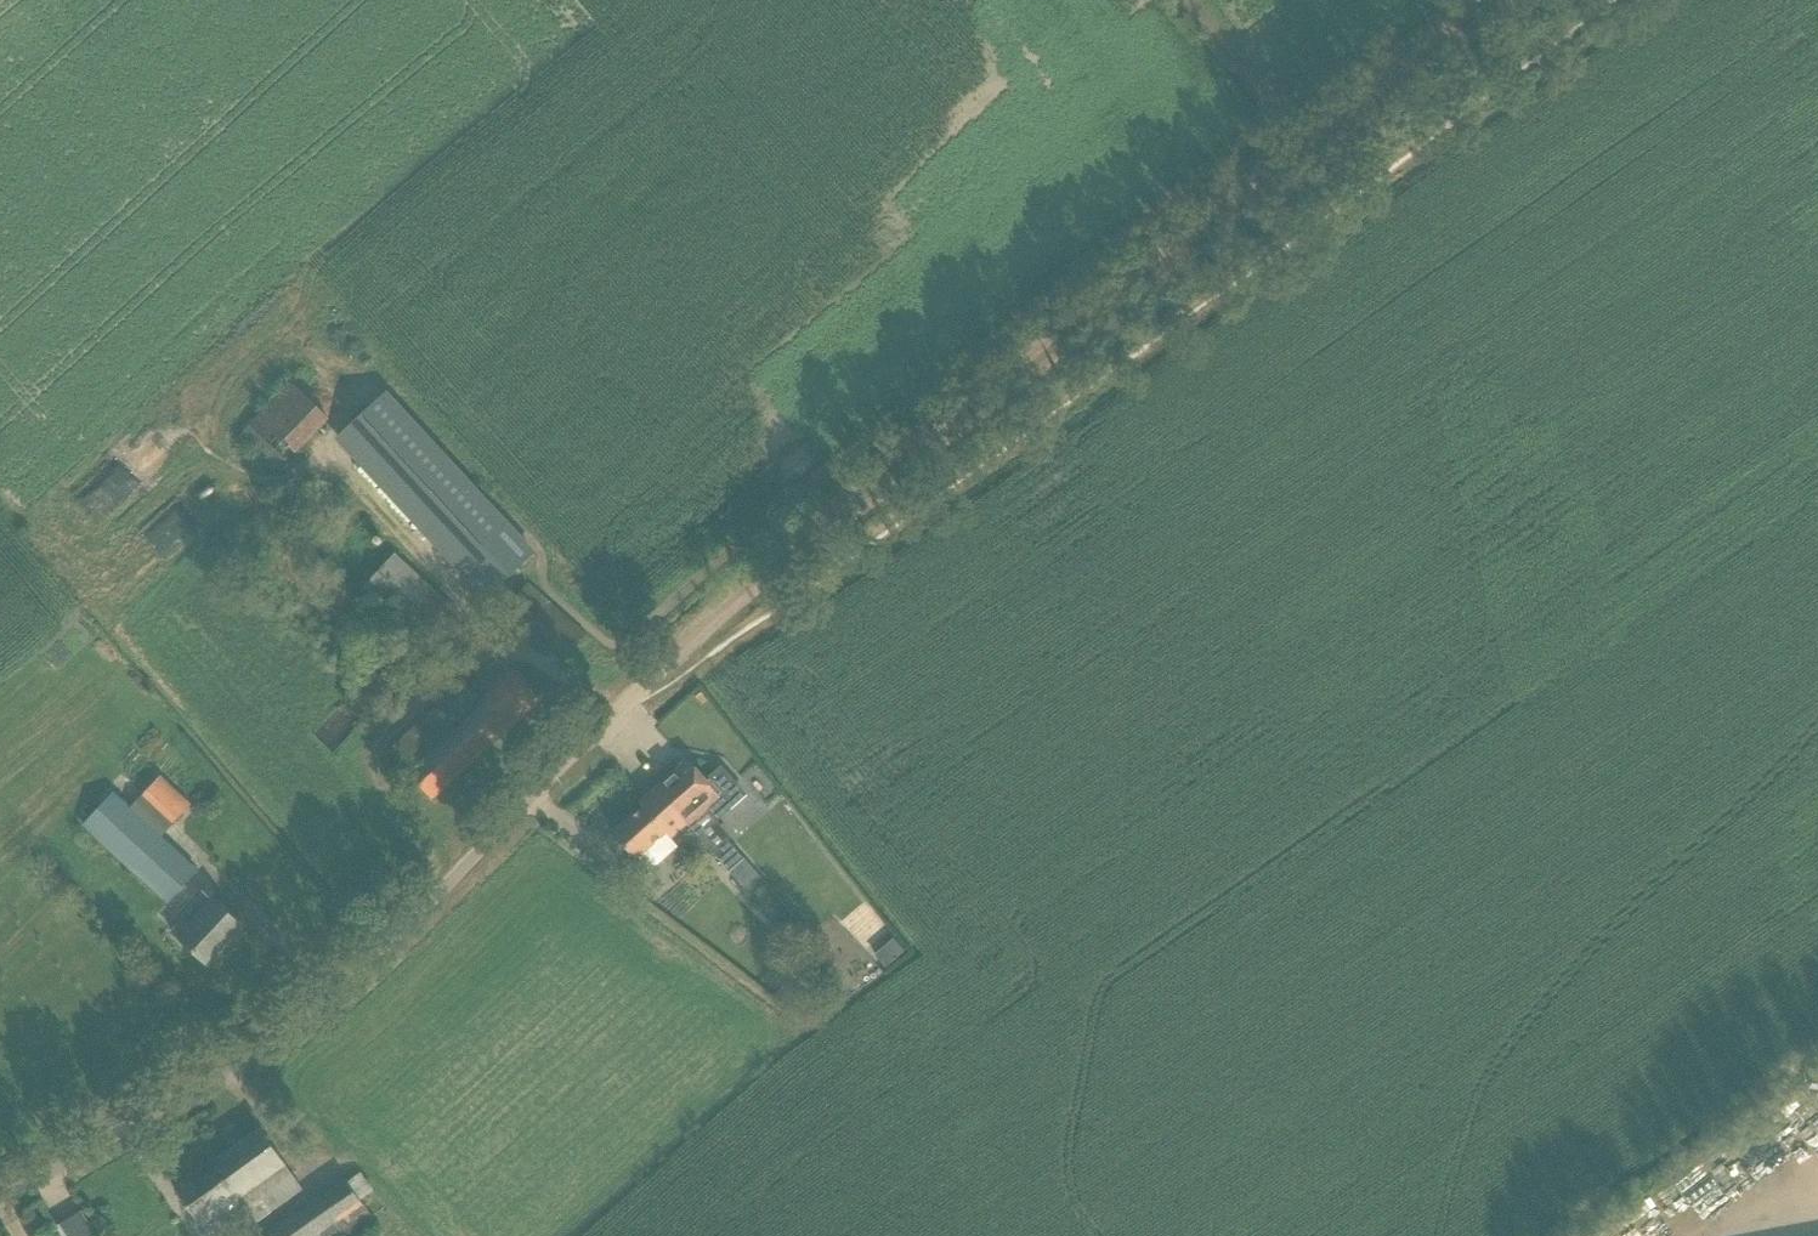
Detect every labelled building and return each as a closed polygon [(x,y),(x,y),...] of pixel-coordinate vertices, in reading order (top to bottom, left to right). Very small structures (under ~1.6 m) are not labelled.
[(243,426),(280,460),(322,415),(285,381),(243,426)] [(534,554),(384,393),(339,436),(488,596),(534,554)] [(363,588),(430,651),(461,617),(394,554),(363,588)] [(484,691),(480,695),(466,679),(388,751),(432,799),(541,700),(514,670),(486,694),(484,691)] [(722,814),(744,794),(721,768),(706,781),(687,760),(656,788),(674,808),(690,827),(708,811),(722,814)] [(142,794),(173,823),(191,805),(160,776),(142,794)] [(674,808),(656,788),(640,803),(643,807),(613,834),(636,860),(666,832),(670,837),(686,823),(690,827),(674,808)] [(83,825),(168,902),(196,871),(112,793),(83,825)] [(713,852),(729,870),(743,858),(728,840),(713,852)] [(729,871),(742,885),(756,873),(744,858),(729,871)] [(172,931),(206,963),(240,925),(212,899),(191,922),(185,917),(172,931)] [(774,919),(773,928),(781,933),(789,929),(789,920),(782,915),(774,919)] [(872,951),(883,965),(902,950),(892,936),(872,951)] [(871,953),(857,962),(867,976),(880,966),(871,953)] [(202,1224),(210,1235),(211,1235),(231,1222),(222,1209),(233,1202),(240,1212),(245,1208),(255,1222),(302,1189),(259,1128),(174,1189),(200,1225),(202,1224)] [(345,1180),(345,1179),(265,1235),(343,1235),(371,1216),(360,1200),(347,1182),(345,1180)] [(74,1214),(68,1234),(77,1235),(96,1235),(100,1221),(74,1214)]
